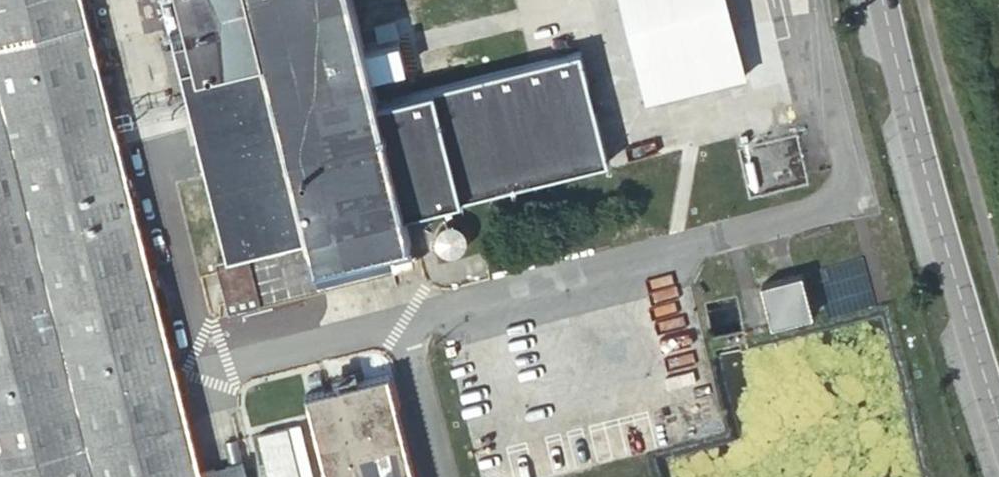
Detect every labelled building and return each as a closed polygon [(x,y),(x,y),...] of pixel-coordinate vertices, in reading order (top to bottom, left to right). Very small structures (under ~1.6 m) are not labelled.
[(202,474),(111,122),(192,101),(228,245),(216,248),(230,305),(385,262),(382,242),(414,233),(409,206),(381,95),(357,0),(166,0),(187,83),(107,104),(80,0),(0,0),(0,476),(202,476),(202,474)] [(726,0),(619,0),(640,96),(742,74),(726,0)] [(584,44),(381,95),(409,206),(613,155),(584,44)] [(418,254),(414,233),(382,242),(385,262),(418,254)] [(761,283),(773,324),(813,313),(802,272),(761,283)] [(387,374),(309,393),(330,476),(413,476),(387,374)] [(202,476),(247,476),(244,465),(202,474),(202,476)]
